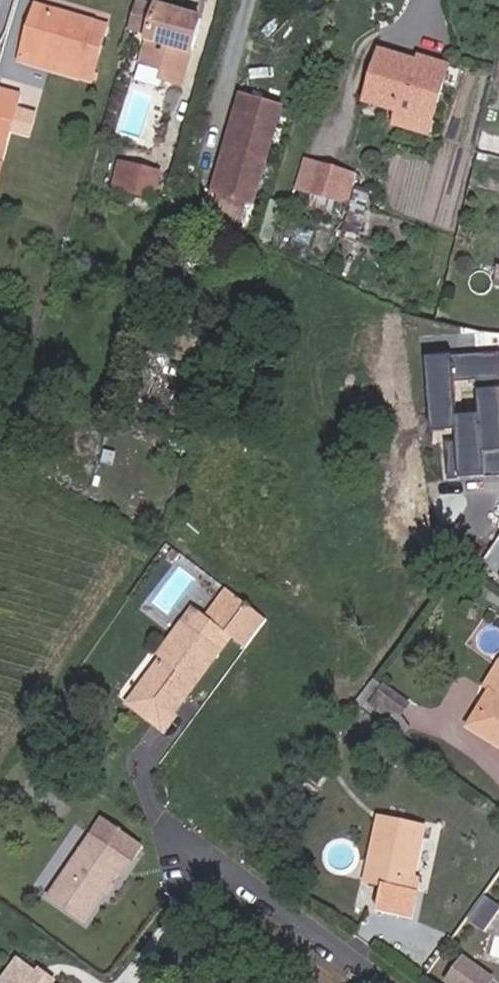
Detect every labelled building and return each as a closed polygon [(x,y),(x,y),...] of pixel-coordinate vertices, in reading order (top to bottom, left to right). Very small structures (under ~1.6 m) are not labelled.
[(167,29),(147,23),(139,50),(158,56),(156,61),(158,62),(153,77),(195,91),(210,42),(199,38),(199,40),(190,38),(191,35),(167,28),(167,29)] [(36,38),(55,42),(58,31),(39,26),(36,38)] [(115,90),(125,49),(58,31),(55,42),(36,38),(28,67),(115,90)] [(446,145),(464,75),(432,67),(429,76),(409,71),(411,62),(392,57),(378,111),(410,119),(406,135),(446,145)] [(224,200),(254,205),(270,108),(232,103),(222,160),(230,160),(224,200)] [(5,110),(0,126),(0,166),(11,170),(18,146),(36,151),(42,131),(24,126),(27,116),(5,110)] [(214,199),(224,200),(230,160),(222,160),(214,199)] [(318,170),(312,201),(354,209),(360,178),(318,170)] [(0,172),(0,208),(10,174),(0,172)] [(145,182),(130,179),(123,208),(138,210),(145,182)] [(166,214),(173,187),(145,182),(138,210),(166,214)] [(437,354),(440,434),(450,433),(452,476),(498,475),(498,387),(485,388),(486,412),(466,412),(465,379),(498,378),(498,352),(437,354)] [(170,568),(176,562),(168,556),(163,562),(170,568)] [(224,631),(239,611),(220,596),(204,616),(224,631)] [(250,652),(266,632),(239,611),(224,631),(231,637),(250,652)] [(204,616),(188,617),(168,646),(173,649),(146,684),(144,705),(157,715),(163,707),(173,715),(231,637),(224,631),(204,616)] [(493,725),(498,717),(498,659),(497,659),(480,687),(494,697),(481,716),(493,725)] [(359,707),(364,711),(383,687),(377,683),(359,707)] [(144,705),(146,684),(132,703),(163,727),(173,715),(163,707),(157,715),(144,705)] [(403,718),(413,705),(388,686),(372,708),(389,723),(397,713),(403,718)] [(403,739),(412,732),(403,718),(397,713),(389,723),(372,708),(367,713),(403,739)] [(493,725),(481,716),(472,730),(498,748),(498,717),(493,725)] [(410,880),(412,866),(419,828),(380,821),(368,887),(383,890),(381,904),(418,910),(422,882),(410,880)] [(98,829),(40,904),(76,931),(108,886),(112,888),(135,858),(98,829)] [(410,880),(422,882),(424,868),(412,866),(410,880)] [(457,954),(442,976),(451,982),(481,982),(487,975),(457,954)] [(30,978),(12,966),(2,982),(31,982),(30,978)] [(33,974),(30,978),(31,982),(47,982),(33,974)]
